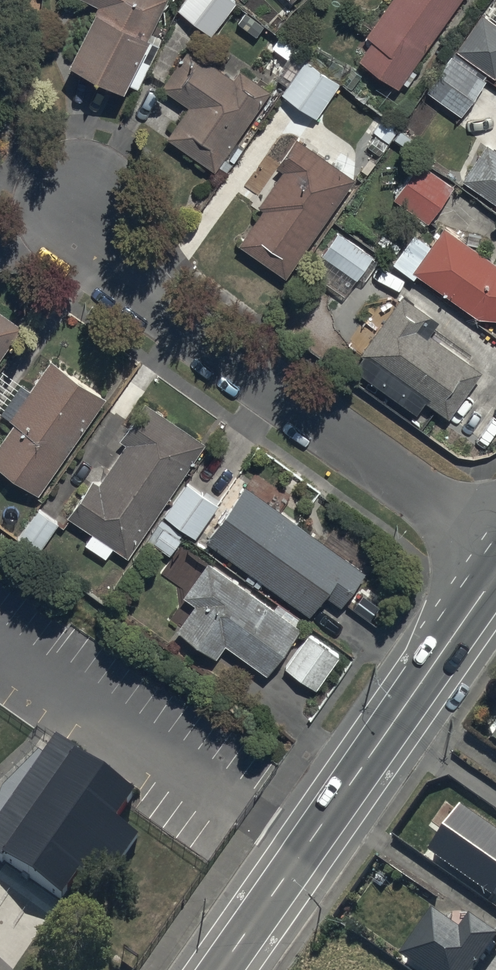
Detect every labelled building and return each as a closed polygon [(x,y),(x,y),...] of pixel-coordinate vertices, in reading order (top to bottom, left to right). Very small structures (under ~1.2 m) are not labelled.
[(124,84),(135,90),(159,44),(148,38),(168,0),(85,0),(97,6),(67,65),(120,92),(124,84)] [(177,10),(209,36),(234,4),(229,0),(185,0),(177,10)] [(359,61),(397,88),(460,0),(390,0),(364,36),(373,42),(359,61)] [(271,32),(248,15),(224,48),(247,64),(271,32)] [(457,52),(452,58),(451,57),(426,92),(461,117),(486,82),(483,80),(487,74),(493,78),(495,75),(495,23),(495,25),(481,15),(455,51),(457,52)] [(167,136),(212,170),(270,92),(241,70),(233,81),(190,49),(161,88),(188,108),(167,136)] [(285,87),(279,96),(316,120),(340,84),(291,51),(273,78),(285,87)] [(237,244),(285,277),(354,179),(295,138),(274,168),(281,172),(257,207),(261,210),(237,244)] [(463,181),(495,205),(495,153),(487,147),(463,181)] [(418,162),(391,200),(428,225),(454,187),(418,162)] [(495,265),(443,228),(412,272),(480,320),(495,320),(495,265)] [(309,269),(351,300),(379,261),(337,230),(309,269)] [(437,322),(401,296),(350,368),(416,415),(425,402),(448,419),(481,371),(428,334),(437,322)] [(23,327),(0,311),(0,359),(23,327)] [(0,446),(0,468),(38,495),(105,403),(51,364),(11,419),(17,422),(0,446)] [(113,547),(126,556),(203,444),(144,403),(119,440),(124,444),(96,486),(90,482),(67,516),(92,534),(84,545),(105,559),(113,547)] [(184,480),(160,514),(195,538),(219,505),(184,480)] [(242,486),(203,542),(309,615),(324,594),(341,606),(364,574),(362,572),(371,558),(334,532),(326,544),(242,486)] [(40,552),(59,522),(35,507),(16,536),(40,552)] [(184,537),(160,519),(145,538),(169,556),(184,537)] [(299,628),(206,562),(167,617),(179,626),(175,632),(215,660),(225,646),(266,675),(299,628)] [(304,633),(280,665),(318,693),(342,661),(304,633)] [(58,904),(78,876),(101,892),(138,841),(115,824),(134,797),(50,737),(0,807),(0,862),(58,904)] [(431,853),(495,896),(495,831),(461,808),(431,853)] [(403,953),(427,969),(478,969),(492,949),(495,944),(495,929),(473,914),(462,930),(432,910),(403,953)]
